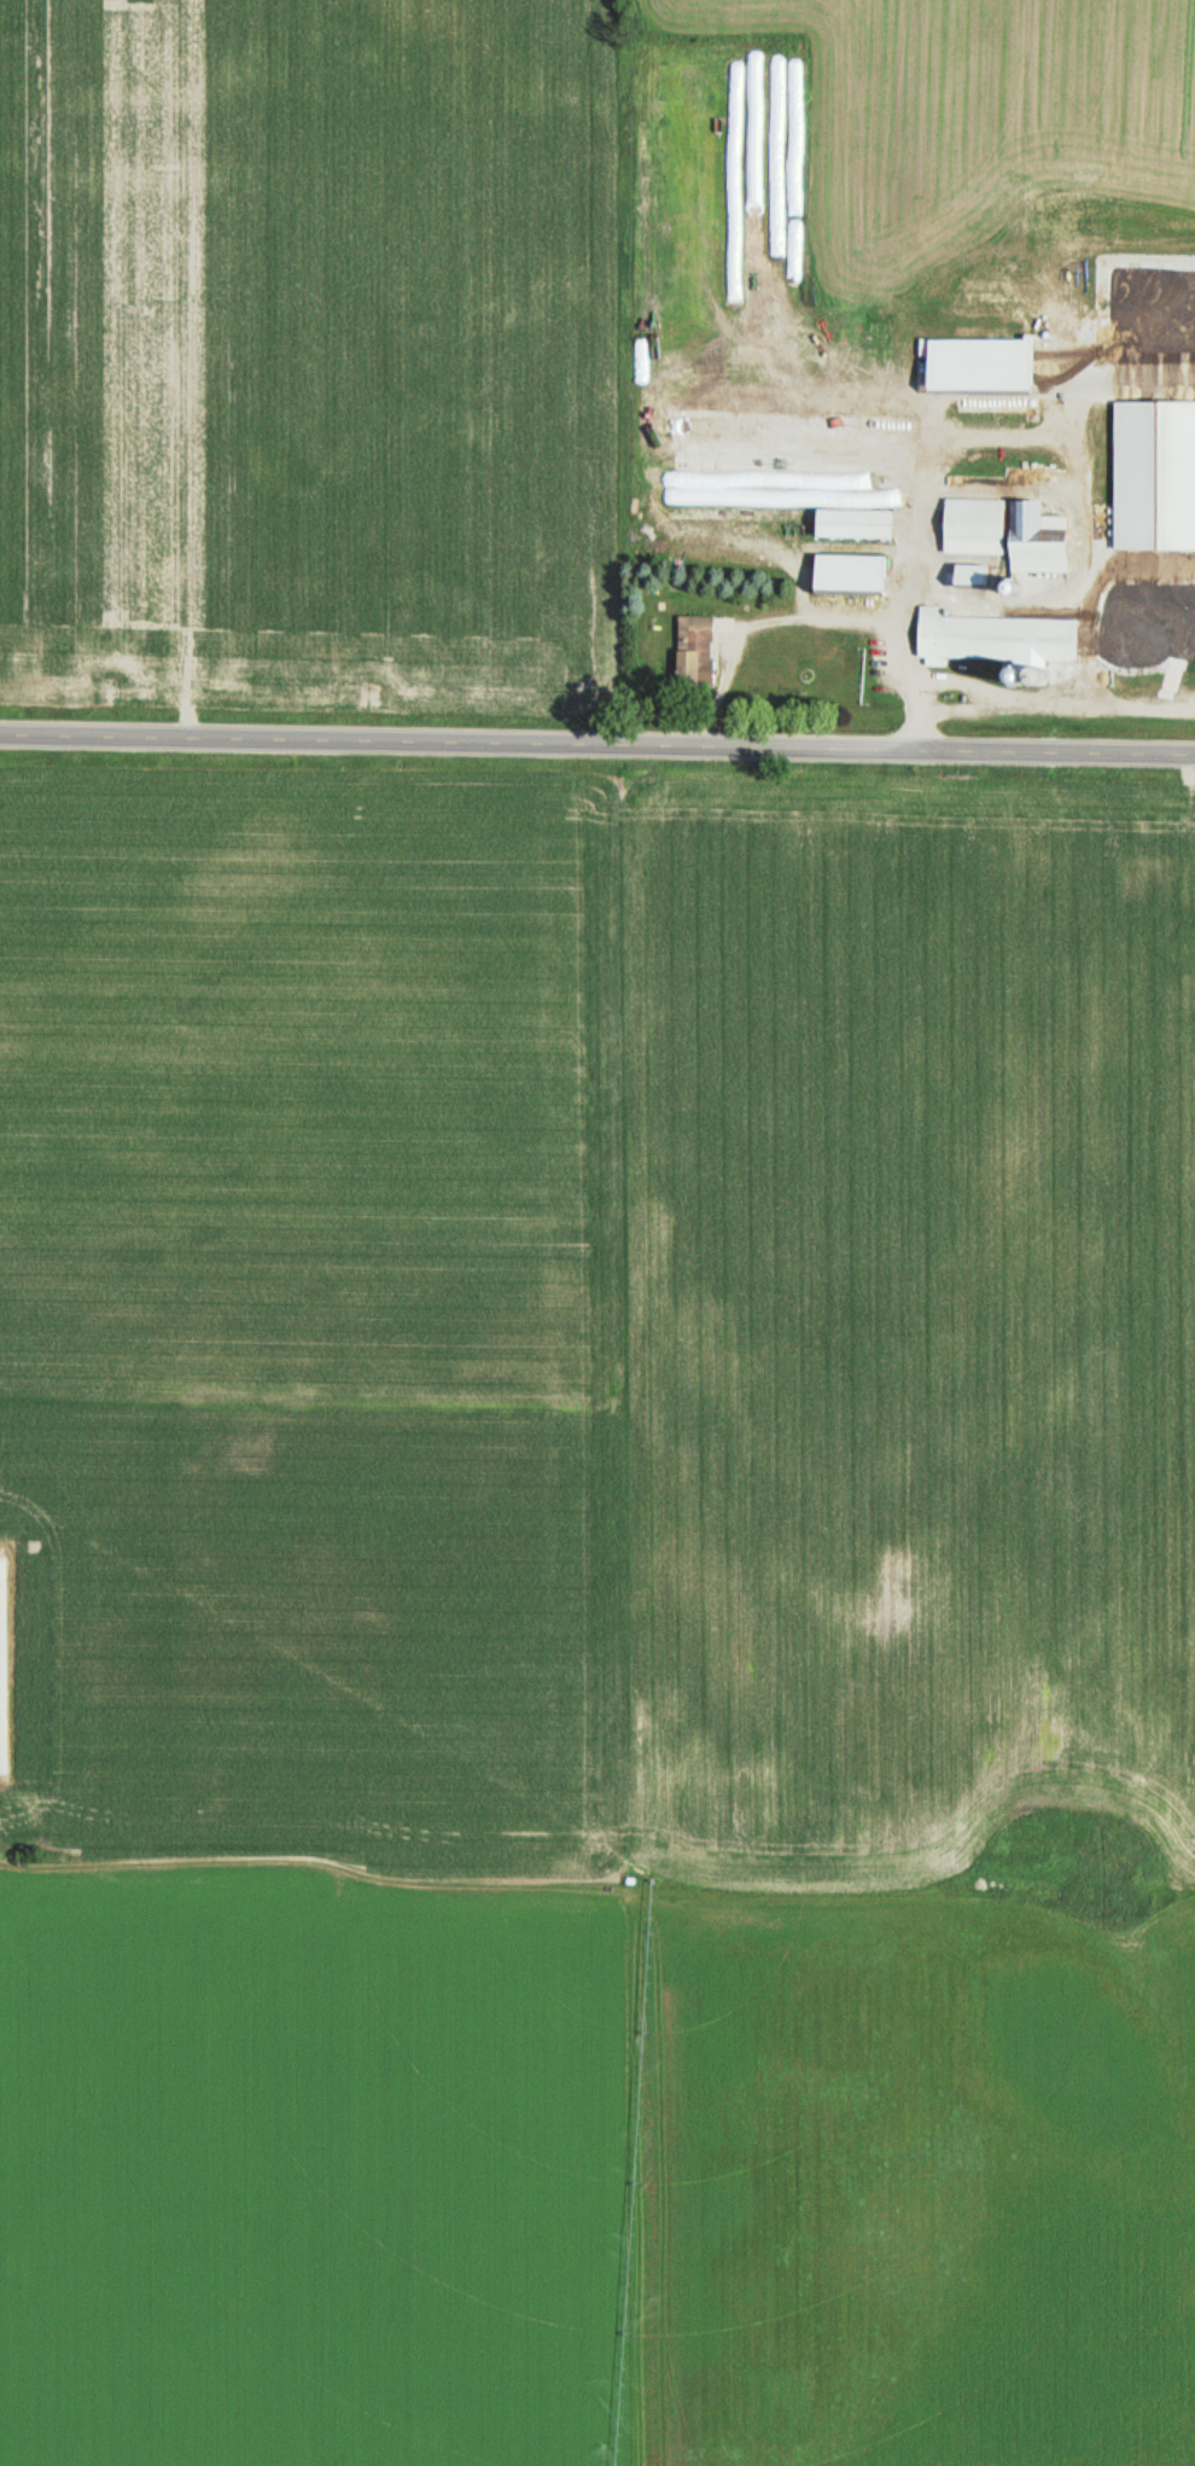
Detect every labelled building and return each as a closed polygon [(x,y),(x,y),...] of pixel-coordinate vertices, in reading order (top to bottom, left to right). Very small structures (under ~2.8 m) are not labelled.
[(1029,340),(967,339),(966,391),(1029,392),(1029,340)] [(1115,402),(1114,551),(1194,552),(1194,403),(1115,402)] [(944,554),(1007,555),(1007,573),(1066,573),(1067,516),(1040,516),(1041,502),(1008,502),(1008,500),(944,499),(944,554)] [(891,510),(815,510),(815,538),(891,538),(891,510)] [(813,555),(812,592),(882,594),(883,557),(813,555)] [(984,586),(984,566),(953,566),(953,586),(984,586)] [(942,618),(942,606),(919,606),(918,667),(945,667),(945,659),(999,660),(999,671),(1062,672),(1062,662),(1075,662),(1075,619),(942,618)] [(712,616),(676,616),(676,684),(712,684),(712,616)]
